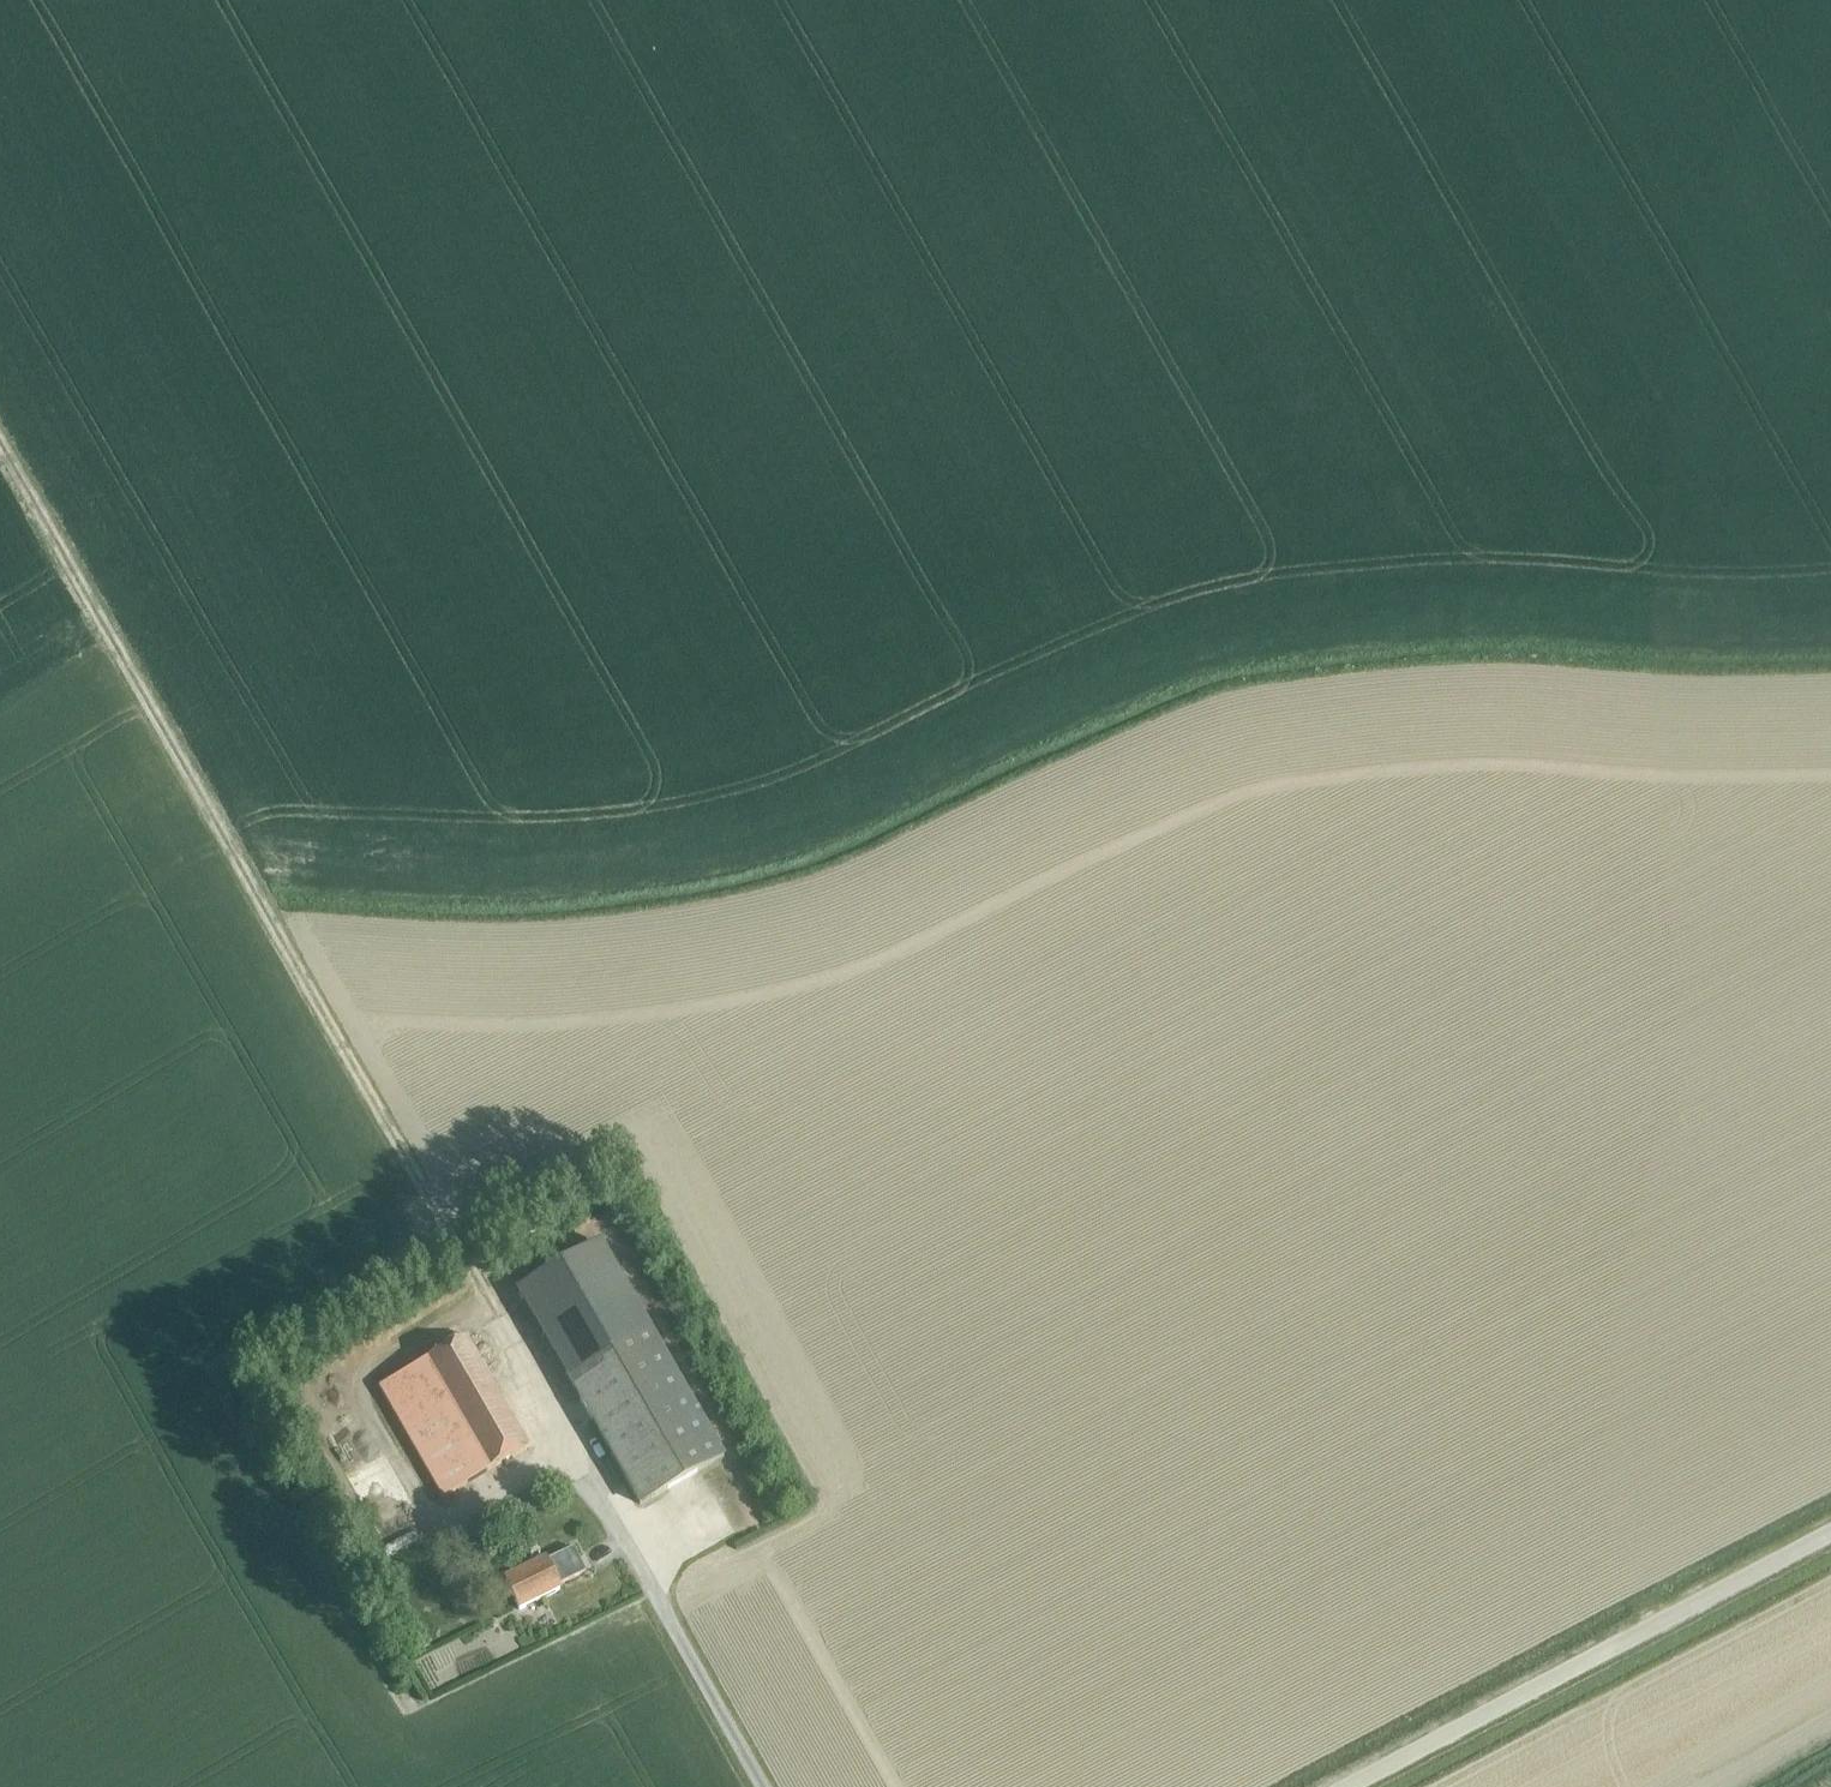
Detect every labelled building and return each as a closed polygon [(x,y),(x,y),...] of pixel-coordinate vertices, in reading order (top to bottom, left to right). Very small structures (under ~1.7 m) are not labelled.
[(641,1507),(727,1458),(604,1244),(519,1292),(641,1507)] [(441,1497),(456,1488),(528,1447),(467,1340),(379,1388),(441,1497)] [(556,1587),(584,1573),(572,1549),(504,1582),(518,1611),(559,1591),(556,1587)]
